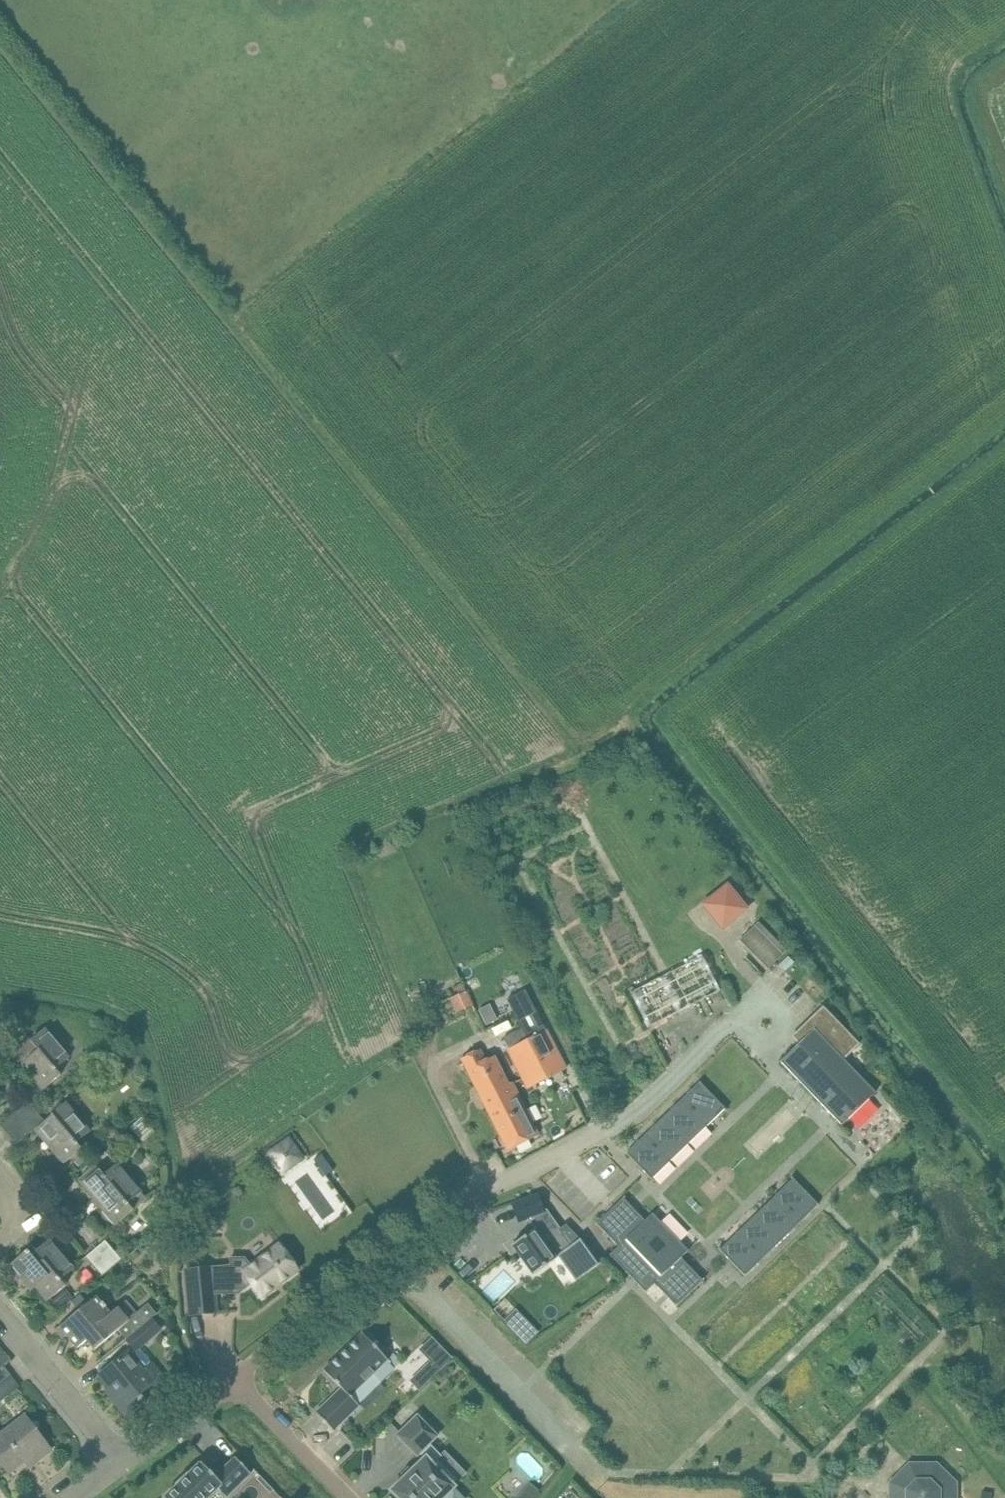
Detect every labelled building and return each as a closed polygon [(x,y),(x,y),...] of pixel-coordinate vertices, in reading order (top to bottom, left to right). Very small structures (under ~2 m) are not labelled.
[(727,888),(707,904),(723,924),(743,908),(727,888)] [(741,938),(768,967),(789,948),(761,919),(741,938)] [(662,976),(631,992),(649,1027),(720,990),(702,956),(662,976)] [(453,995),(458,1010),(476,1004),(471,990),(453,995)] [(525,990),(505,999),(520,1029),(534,1057),(517,1066),(526,1084),(565,1065),(547,1029),(545,1030),(525,990)] [(489,1003),(477,1009),(485,1025),(497,1019),(489,1003)] [(43,1090),(58,1077),(61,1074),(56,1068),(69,1057),(43,1026),(30,1037),(29,1036),(8,1054),(19,1067),(21,1065),(43,1090)] [(814,1028),(780,1061),(842,1125),(876,1092),(814,1028)] [(520,1029),(503,1037),(505,1043),(517,1066),(534,1057),(520,1029)] [(519,1095),(519,1094),(513,1082),(508,1084),(494,1056),(486,1060),(480,1049),(461,1058),(488,1110),(519,1095)] [(727,1109),(700,1082),(626,1153),(653,1180),(654,1180),(653,1178),(670,1161),(724,1109),(726,1110),(727,1109)] [(523,1092),(519,1094),(519,1095),(488,1110),(508,1150),(539,1134),(522,1100),(525,1099),(523,1092)] [(36,1110),(28,1102),(0,1125),(8,1134),(36,1110)] [(64,1164),(79,1151),(83,1148),(77,1141),(89,1131),(65,1102),(51,1114),(52,1115),(44,1122),(44,1121),(44,1120),(36,1110),(8,1134),(16,1144),(37,1126),(38,1127),(35,1129),(64,1164)] [(280,1146),(270,1153),(284,1171),(288,1168),(302,1158),(289,1140),(280,1146)] [(91,1175),(88,1171),(77,1180),(115,1226),(147,1198),(142,1193),(144,1192),(119,1162),(104,1174),(99,1168),(91,1175)] [(792,1179),(762,1208),(721,1248),(719,1247),(718,1248),(745,1276),(819,1205),(792,1177),(791,1178),(792,1179)] [(538,1195),(513,1204),(519,1221),(527,1218),(544,1212),(543,1210),(538,1195)] [(681,1257),(689,1250),(653,1213),(645,1220),(624,1198),(625,1197),(624,1196),(596,1223),(618,1246),(610,1254),(646,1292),(654,1283),(676,1306),(705,1279),(704,1278),(702,1279),(681,1257)] [(535,1229),(512,1245),(533,1274),(556,1258),(556,1257),(559,1255),(577,1279),(601,1261),(566,1224),(560,1228),(547,1209),(543,1210),(544,1212),(527,1218),(535,1229)] [(73,1266),(63,1254),(50,1239),(36,1250),(32,1246),(9,1265),(28,1286),(32,1283),(47,1301),(66,1285),(59,1278),(73,1266)] [(97,1247),(96,1248),(112,1267),(128,1253),(121,1246),(115,1251),(105,1240),(97,1247)] [(187,1269),(186,1269),(187,1283),(214,1281),(215,1292),(231,1292),(232,1290),(242,1290),(251,1283),(262,1297),(298,1269),(279,1244),(251,1266),(244,1257),(230,1258),(230,1266),(187,1270),(187,1269)] [(112,1267),(96,1248),(86,1255),(102,1274),(112,1267)] [(508,1258),(472,1276),(485,1302),(521,1284),(508,1258)] [(214,1281),(187,1283),(190,1315),(217,1313),(215,1292),(214,1281)] [(125,1338),(151,1316),(157,1311),(148,1301),(135,1312),(125,1300),(110,1313),(96,1296),(87,1303),(80,1294),(71,1302),(79,1310),(60,1326),(78,1347),(87,1340),(95,1349),(118,1330),(125,1338)] [(125,1338),(137,1351),(163,1329),(151,1316),(125,1338)] [(538,1332),(527,1321),(515,1332),(527,1344),(538,1332)] [(350,1396),(373,1374),(380,1382),(394,1368),(387,1360),(388,1359),(362,1333),(324,1370),(341,1388),(316,1412),(333,1430),(359,1405),(350,1396)] [(421,1388),(455,1356),(435,1334),(420,1348),(432,1360),(412,1378),(421,1388)] [(161,1376),(152,1365),(143,1372),(127,1352),(100,1374),(101,1375),(102,1374),(116,1391),(111,1395),(126,1415),(145,1400),(140,1393),(161,1376)] [(2,1434),(0,1431),(0,1461),(9,1472),(33,1453),(37,1459),(50,1449),(25,1416),(2,1434)] [(391,1490),(398,1497),(463,1497),(453,1488),(454,1487),(451,1484),(432,1464),(440,1456),(429,1444),(437,1436),(417,1416),(397,1435),(417,1456),(419,1453),(424,1458),(391,1490)] [(164,1497),(207,1497),(217,1488),(226,1497),(251,1473),(235,1457),(215,1476),(201,1462),(188,1476),(187,1475),(177,1484),(178,1485),(164,1497)] [(890,1497),(956,1497),(956,1482),(937,1463),(909,1463),(890,1483),(890,1497)] [(543,1489),(530,1481),(519,1497),(537,1497),(543,1489)]
